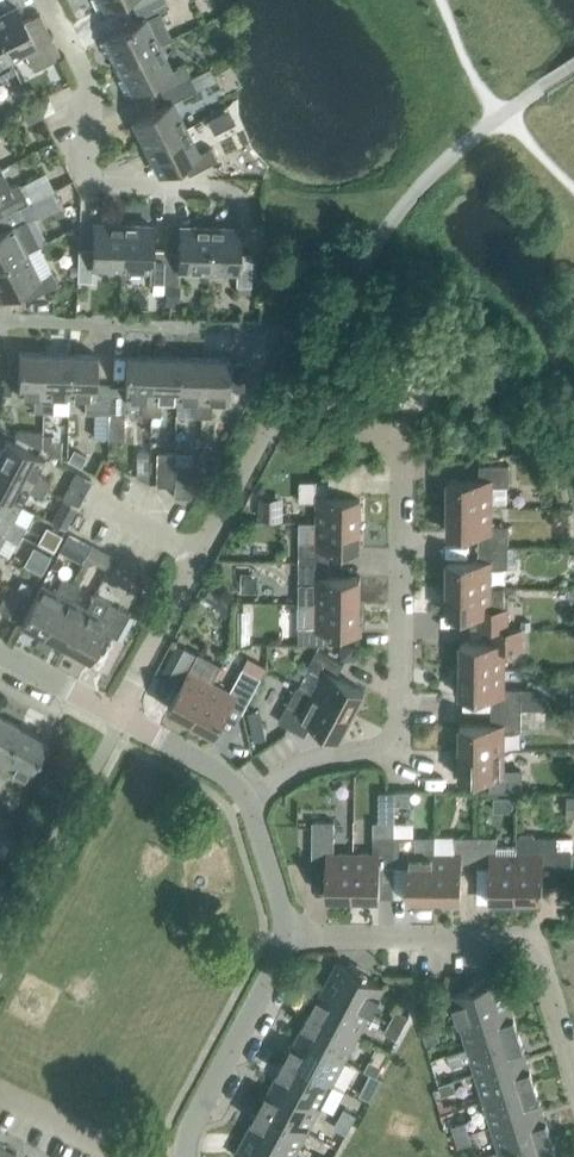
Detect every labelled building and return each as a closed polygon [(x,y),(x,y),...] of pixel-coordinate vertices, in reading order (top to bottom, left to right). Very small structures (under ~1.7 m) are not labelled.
[(98,11),(119,0),(92,0),(98,11)] [(134,8),(140,20),(98,41),(105,55),(108,54),(114,66),(158,44),(170,38),(157,12),(170,6),(167,0),(149,0),(134,8)] [(0,15),(0,38),(10,58),(25,50),(34,69),(62,55),(40,13),(24,21),(17,6),(0,15)] [(10,58),(0,38),(0,75),(15,68),(10,58)] [(171,70),(158,44),(114,66),(120,79),(117,80),(124,94),(155,78),(161,91),(191,76),(184,63),(171,70)] [(197,89),(191,76),(161,91),(168,103),(134,120),(147,147),(185,127),(172,101),(197,89)] [(45,114),(55,108),(50,98),(39,103),(45,114)] [(198,153),(185,127),(147,147),(160,173),(182,161),(189,174),(218,159),(211,146),(198,153)] [(0,168),(0,216),(19,206),(28,201),(18,182),(10,187),(0,168)] [(28,201),(51,190),(43,173),(20,185),(28,201)] [(70,183),(57,189),(62,200),(75,194),(70,183)] [(30,228),(19,206),(0,216),(0,264),(26,252),(39,245),(30,228)] [(122,267),(123,224),(94,223),(93,248),(79,248),(78,280),(92,280),(93,266),(122,267)] [(165,283),(166,250),(152,249),(153,225),(123,224),(122,267),(151,267),(150,282),(165,283)] [(208,269),(209,226),(180,225),(179,250),(166,250),(165,283),(179,283),(179,268),(208,269)] [(251,285),(252,253),(238,252),(239,227),(209,226),(208,269),(237,270),(237,285),(251,285)] [(74,254),(74,237),(61,237),(61,254),(74,254)] [(26,252),(0,264),(0,296),(1,297),(23,286),(29,298),(58,284),(52,271),(39,277),(26,252)] [(177,287),(165,287),(165,302),(177,302),(177,287)] [(44,411),(46,352),(19,351),(18,395),(35,395),(34,411),(44,411)] [(70,396),(71,353),(46,352),(44,411),(54,411),(54,396),(70,396)] [(97,354),(71,353),(70,396),(86,397),(85,412),(110,413),(111,385),(97,385),(97,354)] [(151,414),(153,355),(127,355),(126,386),(111,385),(110,413),(125,413),(126,398),(142,399),(141,414),(151,414)] [(177,400),(178,356),(153,355),(151,414),(161,414),(161,399),(177,400)] [(202,416),(204,357),(178,356),(177,400),(193,400),(192,415),(202,416)] [(244,389),(245,361),(230,361),(230,357),(204,357),(202,416),(212,416),(212,401),(229,401),(229,388),(244,389)] [(361,406),(366,399),(358,394),(354,402),(361,406)] [(551,419),(548,396),(535,399),(539,421),(551,419)] [(42,430),(15,430),(15,435),(41,449),(42,430)] [(52,452),(53,439),(53,434),(43,434),(43,447),(52,452)] [(45,458),(7,437),(0,449),(0,464),(46,488),(51,480),(37,472),(45,458)] [(515,440),(515,449),(530,450),(531,440),(515,440)] [(174,485),(175,463),(176,452),(157,451),(156,485),(174,485)] [(83,468),(88,458),(76,452),(70,462),(83,468)] [(150,452),(139,452),(138,477),(149,483),(150,452)] [(192,463),(175,463),(174,485),(174,496),(191,497),(192,463)] [(448,477),(448,504),(492,504),(493,502),(507,503),(507,485),(510,485),(510,464),(480,463),(480,478),(448,477)] [(0,464),(0,493),(21,504),(28,490),(42,497),(46,488),(0,464)] [(544,483),(542,467),(535,468),(537,484),(544,483)] [(77,471),(63,497),(78,505),(90,484),(92,479),(77,471)] [(300,479),(300,500),(317,501),(317,520),(361,521),(362,494),(330,494),(330,479),(300,479)] [(21,504),(0,493),(0,522),(22,533),(27,525),(13,518),(21,504)] [(283,518),(283,497),(260,497),(260,518),(283,518)] [(492,524),(492,504),(448,504),(448,531),(479,531),(479,545),(509,545),(509,524),(492,524)] [(58,523),(66,527),(72,515),(64,510),(58,523)] [(361,521),(317,520),(300,520),(300,561),(330,561),(330,547),(361,548),(361,521)] [(0,522),(0,542),(4,535),(17,542),(22,533),(0,522)] [(39,542),(54,550),(62,536),(47,528),(39,542)] [(86,555),(91,544),(68,532),(60,548),(83,560),(86,555)] [(114,557),(91,544),(86,555),(108,567),(114,557)] [(518,546),(509,546),(509,545),(479,545),(479,559),(448,559),(447,586),(492,586),(492,567),(517,567),(518,546)] [(42,573),(51,555),(33,546),(24,563),(42,573)] [(330,575),(330,561),(300,561),(299,601),(361,602),(361,576),(330,575)] [(142,573),(136,583),(148,590),(154,579),(142,573)] [(44,634),(71,581),(63,577),(56,590),(41,583),(21,621),(44,634)] [(27,595),(29,596),(29,595),(34,587),(21,580),(16,589),(27,595)] [(66,646),(87,607),(73,600),(80,586),(71,581),(44,634),(66,646)] [(509,606),(504,606),(505,587),(492,586),(447,586),(447,613),(479,613),(479,627),(493,627),(508,627),(509,606)] [(27,595),(16,589),(12,587),(0,610),(15,618),(27,595)] [(226,616),(235,601),(211,587),(205,597),(224,608),(221,613),(226,616)] [(117,638),(130,613),(108,601),(109,600),(95,593),(87,607),(66,646),(89,658),(104,631),(117,638)] [(360,629),(361,602),(299,601),(299,643),(329,643),(329,629),(360,629)] [(244,642),(245,610),(235,610),(234,642),(244,642)] [(523,627),(508,627),(493,627),(493,641),(461,641),(461,667),(461,668),(505,668),(505,648),(522,648),(523,627)] [(355,658),(355,643),(340,643),(340,658),(355,658)] [(192,720),(213,681),(221,665),(204,656),(185,646),(171,673),(184,679),(169,707),(192,720)] [(309,668),(300,685),(352,713),(365,689),(337,675),(344,662),(318,648),(308,667),(309,668)] [(243,711),(257,685),(262,676),(243,666),(231,690),(213,681),(192,720),(216,732),(231,705),(243,711)] [(505,687),(505,668),(461,668),(461,667),(454,667),(454,668),(455,668),(455,691),(461,691),(461,694),(492,695),(492,708),(522,708),(522,689),(522,687),(505,687)] [(352,713),(300,685),(298,684),(279,720),(305,734),(312,722),(340,736),(352,713)] [(522,708),(546,708),(546,697),(534,697),(534,689),(522,689),(522,708)] [(528,714),(522,714),(522,708),(492,708),(492,723),(461,722),(460,749),(505,749),(505,730),(528,730),(528,714)] [(546,711),(537,711),(537,723),(546,723),(546,711)] [(20,726),(0,716),(0,763),(20,726)] [(264,722),(250,725),(253,739),(267,736),(264,722)] [(20,726),(0,763),(0,788),(9,771),(25,779),(46,740),(20,726)] [(504,769),(505,749),(460,749),(460,776),(492,776),(491,790),(521,790),(522,769),(504,769)] [(395,802),(410,802),(410,790),(395,790),(395,802)] [(493,805),(504,806),(504,793),(493,793),(493,805)] [(354,896),(354,851),(335,851),(335,820),(314,820),(313,864),(327,864),(327,895),(354,896)] [(395,835),(396,820),(374,820),(374,852),(354,851),(354,896),(380,896),(381,864),(395,865),(395,835)] [(544,838),(536,838),(533,833),(521,833),(517,838),(517,846),(517,904),(540,905),(540,897),(544,897),(544,866),(572,866),(573,846),(563,846),(563,837),(558,836),(544,836),(544,838)] [(436,835),(395,835),(395,865),(409,865),(408,896),(435,896),(436,835)] [(462,865),(476,865),(476,835),(436,835),(435,896),(462,897),(462,865)] [(517,904),(517,846),(498,846),(498,836),(476,835),(476,865),(490,866),(490,897),(493,897),(493,904),(517,904)] [(371,1010),(385,985),(338,960),(324,985),(371,1010)] [(511,1004),(502,977),(452,993),(460,1020),(511,1004)] [(371,1010),(324,985),(312,1009),(359,1034),(371,1010)] [(519,1030),(511,1004),(460,1020),(468,1046),(519,1030)] [(405,1022),(410,1014),(397,1007),(393,1015),(405,1022)] [(359,1034),(312,1009),(299,1033),(346,1058),(359,1034)] [(422,1026),(435,1022),(433,1013),(419,1017),(422,1026)] [(401,1029),(405,1022),(393,1015),(389,1023),(401,1029)] [(438,1030),(435,1022),(422,1026),(424,1034),(438,1030)] [(401,1029),(389,1023),(385,1030),(397,1037),(401,1029)] [(440,1038),(438,1030),(424,1034),(427,1042),(440,1038)] [(519,1030),(468,1046),(448,1052),(452,1063),(471,1057),(476,1072),(527,1056),(519,1030)] [(346,1058),(299,1033),(286,1057),(333,1082),(346,1058)] [(535,1082),(527,1056),(476,1072),(484,1097),(535,1082)] [(333,1082),(286,1057),(274,1081),(321,1106),(333,1082)] [(377,1075),(383,1065),(370,1058),(365,1068),(377,1075)] [(372,1084),(377,1075),(365,1068),(360,1077),(372,1084)] [(456,1089),(453,1079),(440,1083),(443,1093),(456,1089)] [(321,1106),(274,1081),(261,1105),(308,1130),(321,1106)] [(543,1108),(535,1082),(484,1097),(492,1123),(543,1108)] [(377,1090),(365,1083),(359,1095),(371,1101),(377,1090)] [(449,1108),(447,1099),(438,1102),(441,1111),(449,1108)] [(308,1130),(261,1105),(248,1129),(295,1154),(308,1130)] [(352,1123),(357,1113),(345,1106),(339,1116),(352,1123)] [(551,1134),(543,1108),(492,1123),(500,1149),(551,1134)] [(347,1132),(352,1123),(339,1116),(334,1125),(347,1132)] [(452,1124),(456,1135),(469,1130),(466,1120),(452,1124)] [(295,1154),(248,1129),(235,1154),(240,1156),(294,1156),(295,1154)] [(472,1141),(469,1130),(456,1135),(459,1145),(472,1141)] [(551,1134),(500,1149),(502,1156),(558,1156),(551,1134)] [(17,1154),(6,1149),(1,1156),(15,1156),(17,1154)]
